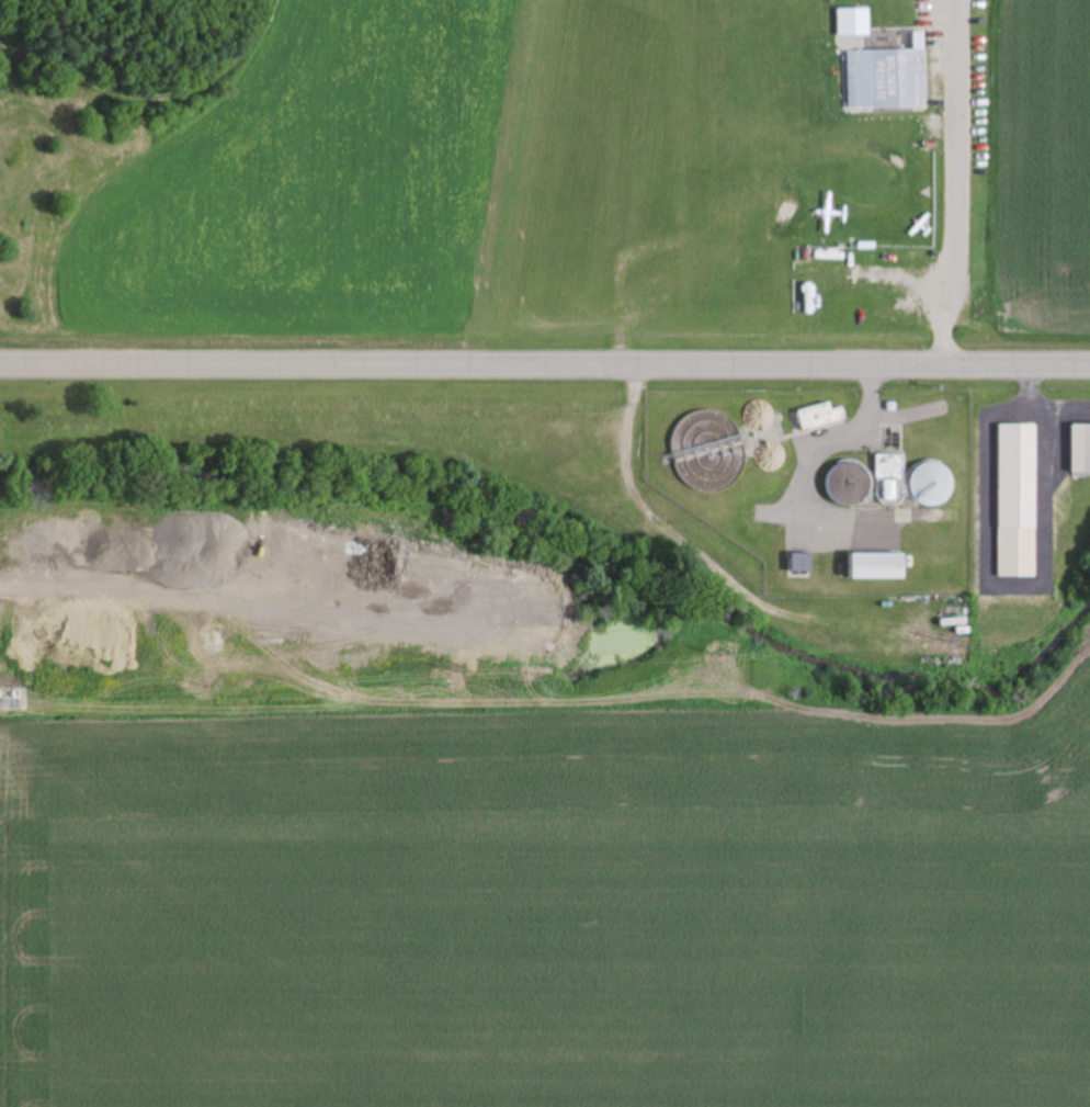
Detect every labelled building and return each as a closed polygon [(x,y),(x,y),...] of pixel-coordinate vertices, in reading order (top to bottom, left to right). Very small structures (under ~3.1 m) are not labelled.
[(848,52),(848,110),(926,109),(925,33),(915,33),(915,51),(848,52)] [(846,419),(843,407),(833,410),(830,402),(798,412),(804,433),(846,419)] [(1000,577),(1037,577),(1037,424),(1000,424),(1000,577)] [(1074,473),(1089,473),(1089,424),(1074,424),(1074,473)] [(877,454),(876,500),(902,500),(903,455),(877,454)] [(834,501),(864,501),(864,465),(834,465),(834,501)] [(811,553),(793,553),(793,571),(811,571),(811,553)] [(907,579),(907,553),(854,553),(854,579),(907,579)]
